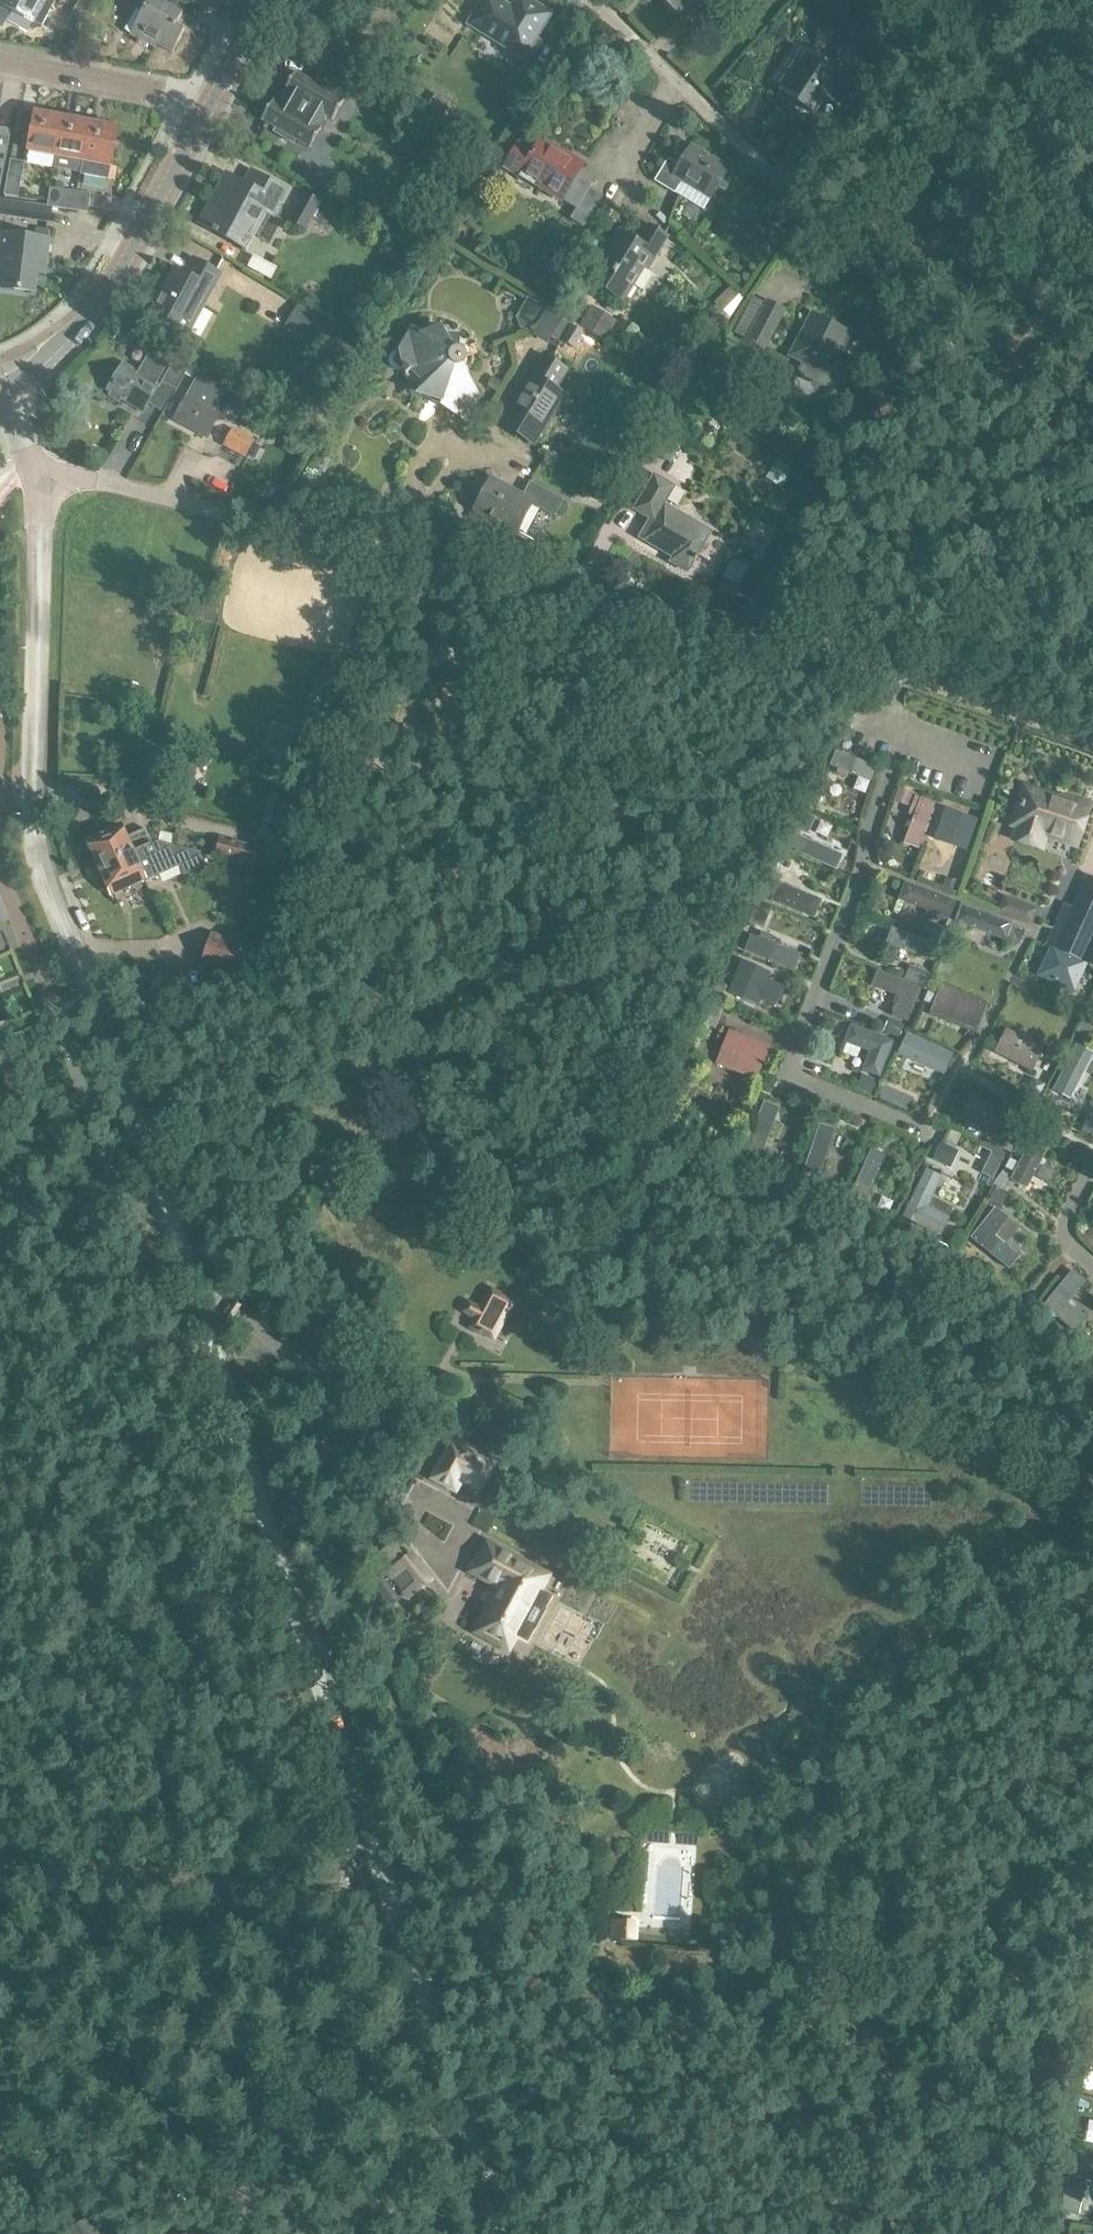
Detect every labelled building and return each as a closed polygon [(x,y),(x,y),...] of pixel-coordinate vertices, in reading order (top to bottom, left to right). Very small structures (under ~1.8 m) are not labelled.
[(0,3),(43,26),(56,2),(51,0),(1,0),(0,3)] [(98,8),(103,0),(84,0),(98,8)] [(130,35),(138,39),(140,36),(173,54),(185,31),(177,27),(183,15),(175,11),(181,0),(149,0),(130,35)] [(472,22),(470,25),(484,34),(485,32),(525,56),(527,54),(534,58),(543,43),(536,39),(550,14),(527,0),(518,0),(512,10),(496,0),(485,0),(472,22)] [(677,14),(690,0),(662,0),(677,14)] [(339,30),(332,39),(336,43),(344,34),(339,30)] [(899,33),(892,39),(894,47),(903,49),(909,43),(907,36),(899,33)] [(786,92),(785,95),(813,114),(833,85),(852,98),(875,65),(857,53),(845,44),(829,67),(812,55),(786,92)] [(886,60),(874,77),(881,81),(893,64),(886,60)] [(274,100),(261,121),(275,129),(273,133),(294,145),(296,141),(301,144),(313,123),(320,127),(326,117),(333,121),(345,100),(297,71),(284,93),(286,94),(280,104),(279,102),(274,100)] [(452,105),(436,93),(426,109),(441,120),(452,105)] [(28,133),(25,148),(29,149),(28,151),(56,156),(56,154),(63,117),(36,112),(32,134),(28,133)] [(56,154),(56,156),(74,159),(72,171),(81,173),(81,169),(82,167),(83,159),(90,122),(63,117),(56,154)] [(81,174),(80,175),(109,180),(109,179),(112,166),(112,165),(119,127),(90,122),(83,159),(82,167),(81,169),(81,173),(81,174)] [(2,177),(6,158),(10,137),(0,135),(0,176),(2,177)] [(521,139),(505,167),(519,176),(522,171),(543,184),(541,188),(562,201),(575,209),(576,209),(577,210),(578,209),(590,189),(593,184),(595,180),(594,180),(593,179),(579,171),(583,164),(541,139),(536,148),(521,139)] [(668,158),(654,181),(674,193),(675,193),(682,181),(710,198),(717,187),(725,192),(734,176),(726,172),(728,168),(691,145),(679,165),(668,158)] [(440,157),(458,169),(464,159),(447,148),(440,157)] [(4,194),(18,197),(24,162),(10,159),(4,194)] [(112,166),(109,179),(115,180),(118,168),(112,166)] [(226,175),(199,224),(245,249),(266,212),(274,216),(288,191),(252,172),(245,185),(226,175)] [(48,206),(47,207),(52,208),(75,211),(78,192),(50,188),(48,206)] [(78,192),(75,211),(89,213),(91,194),(78,192)] [(305,194),(290,221),(308,230),(322,203),(305,194)] [(31,203),(0,199),(0,215),(28,220),(31,203)] [(659,230),(648,223),(637,242),(621,233),(591,282),(622,300),(642,267),(647,271),(669,236),(659,230)] [(776,226),(769,237),(778,243),(779,244),(786,233),(776,226)] [(36,237),(50,239),(52,239),(53,231),(50,230),(37,228),(36,237)] [(34,292),(35,292),(37,275),(39,261),(46,262),(47,262),(50,239),(36,237),(3,233),(0,255),(0,288),(34,292)] [(769,237),(760,249),(769,256),(778,243),(769,237)] [(597,240),(592,248),(602,254),(607,246),(597,240)] [(175,269),(150,315),(186,336),(203,306),(220,274),(195,260),(186,275),(175,269)] [(715,303),(717,304),(706,315),(718,325),(716,328),(720,331),(731,319),(731,317),(743,299),(731,287),(715,303)] [(786,309),(767,300),(746,342),(764,351),(786,309)] [(592,306),(579,326),(605,342),(618,322),(592,306)] [(825,382),(828,376),(851,334),(812,313),(789,356),(803,363),(799,370),(802,378),(817,386),(825,382)] [(412,329),(393,361),(405,374),(421,391),(449,399),(446,402),(444,404),(467,417),(479,398),(462,368),(464,367),(465,366),(466,364),(467,363),(468,361),(468,359),(468,357),(467,356),(467,354),(466,353),(465,351),(463,350),(458,348),(458,335),(445,335),(440,325),(422,336),(412,329)] [(113,328),(108,336),(114,341),(120,333),(113,328)] [(124,363),(108,390),(111,392),(108,396),(120,403),(122,399),(143,411),(159,384),(158,384),(168,366),(149,355),(139,372),(124,363)] [(566,369),(544,355),(504,421),(535,440),(563,393),(555,387),(566,369)] [(177,356),(162,383),(174,390),(189,363),(177,356)] [(187,396),(175,419),(207,436),(219,413),(215,411),(227,390),(226,389),(198,374),(187,396)] [(494,377),(490,383),(499,388),(503,382),(494,377)] [(659,378),(650,393),(674,407),(683,391),(659,378)] [(78,405),(77,394),(64,395),(64,406),(78,405)] [(324,419),(311,420),(311,434),(324,433),(324,419)] [(256,441),(237,430),(232,428),(223,445),(246,458),(256,441)] [(88,443),(84,451),(97,459),(102,451),(88,443)] [(222,475),(229,483),(246,465),(227,447),(199,476),(211,487),(222,475)] [(778,460),(766,478),(781,488),(793,469),(778,460)] [(800,472),(796,477),(803,482),(807,477),(800,472)] [(654,475),(634,509),(650,518),(639,538),(673,557),(671,562),(687,572),(710,531),(663,504),(666,499),(678,506),(685,494),(673,487),(654,475)] [(529,481),(522,495),(490,478),(474,509),(517,532),(532,504),(554,517),(563,500),(529,481)] [(610,483),(601,502),(612,507),(621,488),(610,483)] [(824,490),(817,500),(828,508),(835,498),(824,490)] [(734,558),(733,558),(724,577),(725,577),(741,585),(750,566),(734,558)] [(197,746),(191,750),(190,758),(194,764),(199,765),(204,766),(210,761),(211,753),(207,747),(202,746),(197,746)] [(868,782),(875,767),(837,751),(831,765),(840,769),(838,773),(846,777),(848,773),(868,782)] [(1013,823),(1019,825),(1015,838),(1042,848),(1047,835),(1076,845),(1088,810),(1025,788),(1013,823)] [(915,817),(905,842),(922,848),(938,801),(922,796),(921,798),(916,796),(909,815),(915,817)] [(978,821),(949,810),(937,840),(966,851),(978,821)] [(145,828),(126,837),(121,826),(86,841),(98,867),(133,851),(152,843),(145,828)] [(188,832),(180,830),(176,847),(184,849),(188,832)] [(222,838),(217,857),(254,865),(258,847),(257,846),(222,838)] [(98,867),(97,868),(111,897),(129,889),(130,890),(144,884),(143,882),(145,881),(146,883),(181,867),(181,866),(182,866),(173,846),(155,842),(152,844),(152,843),(133,851),(98,867)] [(200,852),(173,846),(182,866),(181,866),(181,867),(185,875),(206,865),(200,852)] [(1057,950),(1085,963),(1092,967),(1092,884),(1088,881),(1076,908),(1057,950)] [(905,883),(899,898),(898,901),(926,911),(924,916),(938,921),(939,917),(951,921),(958,902),(905,883)] [(760,900),(756,908),(770,914),(773,906),(760,900)] [(1020,902),(1014,918),(1031,925),(1038,909),(1020,902)] [(961,931),(948,927),(942,942),(955,947),(961,931)] [(772,943),(774,937),(762,933),(760,938),(752,935),(745,950),(795,970),(801,955),(772,943)] [(253,949),(213,935),(202,967),(242,981),(253,949)] [(1053,948),(1041,975),(1073,989),(1085,963),(1057,950),(1053,948)] [(743,961),(729,993),(757,1005),(760,998),(761,999),(769,980),(768,980),(771,973),(743,961)] [(923,991),(881,973),(874,989),(900,1000),(893,1018),(909,1024),(923,991)] [(989,1005),(944,987),(933,1016),(978,1034),(989,1005)] [(894,1041),(854,1026),(848,1041),(872,1050),(864,1071),(880,1077),(894,1041)] [(771,1046),(731,1029),(717,1061),(756,1078),(771,1046)] [(1043,1048),(1006,1031),(995,1056),(1032,1073),(1043,1048)] [(908,1035),(899,1054),(944,1075),(953,1055),(908,1035)] [(1092,1092),(1092,1084),(1069,1073),(1054,1108),(1080,1120),(1092,1092)] [(878,1081),(863,1074),(857,1088),(871,1095),(878,1081)] [(892,1104),(897,1091),(885,1086),(880,1098),(892,1104)] [(973,1092),(962,1115),(999,1134),(1011,1110),(973,1092)] [(756,1119),(755,1144),(776,1145),(777,1120),(756,1119)] [(1088,1120),(1082,1132),(1092,1138),(1092,1123),(1088,1120)] [(926,1169),(903,1217),(941,1235),(950,1216),(925,1204),(939,1175),(926,1169)] [(1008,1215),(997,1206),(971,1238),(1010,1270),(1020,1258),(992,1234),(1008,1215)] [(1075,1269),(1045,1305),(1077,1332),(1087,1320),(1067,1304),(1087,1279),(1075,1269)] [(469,1301),(463,1312),(475,1318),(474,1319),(470,1327),(494,1340),(516,1302),(491,1289),(484,1301),(481,1307),(469,1301)] [(452,1439),(430,1478),(455,1491),(462,1478),(470,1483),(484,1457),(476,1452),(452,1439)] [(485,1538),(466,1573),(495,1589),(480,1618),(473,1631),(512,1652),(517,1642),(518,1640),(519,1638),(526,1642),(550,1598),(543,1594),(554,1574),(485,1538)] [(414,1551),(390,1569),(389,1570),(411,1599),(436,1580),(414,1551)] [(385,1580),(373,1589),(389,1610),(401,1600),(391,1587),(385,1580)] [(543,1656),(555,1634),(542,1628),(530,1650),(543,1656)] [(619,1920),(610,1919),(609,1940),(618,1940),(630,1941),(632,1941),(636,1941),(636,1920),(632,1920),(630,1920),(619,1920)] [(1073,2119),(1070,2136),(1087,2140),(1091,2122),(1092,2123),(1092,2107),(1077,2104),(1073,2119)] [(1091,2170),(1092,2159),(1075,2155),(1064,2208),(1082,2212),(1088,2182),(1092,2183),(1092,2170),(1091,2170)] [(66,2233),(101,2233),(99,2231),(89,2217),(66,2233)]
